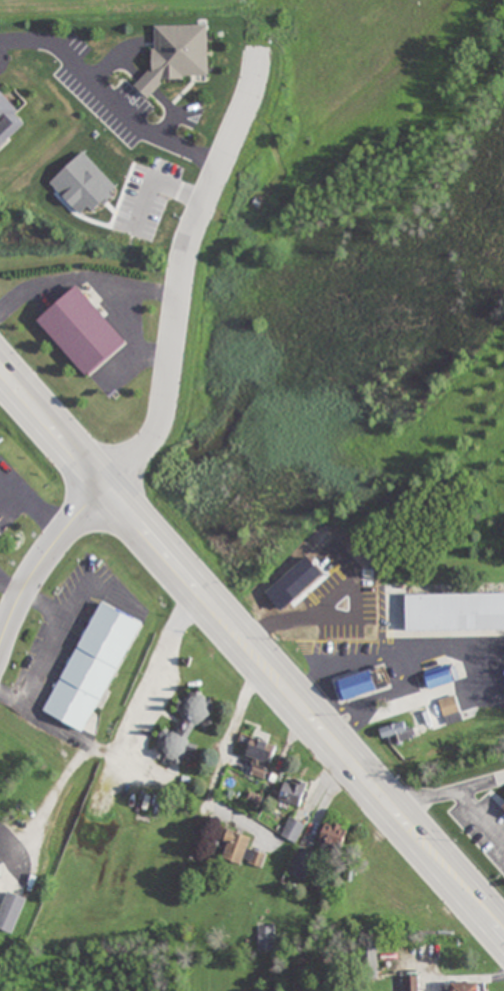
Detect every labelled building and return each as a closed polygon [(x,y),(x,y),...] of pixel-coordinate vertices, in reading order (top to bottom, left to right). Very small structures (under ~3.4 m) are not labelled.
[(208,25),(154,25),(154,76),(136,76),(136,93),(162,93),(162,79),(208,79),(208,25)] [(0,92),(0,147),(27,122),(0,92)] [(79,285),(38,319),(86,377),(127,342),(79,285)] [(406,593),(406,631),(503,631),(503,593),(406,593)] [(308,594),(308,632),(327,632),(327,616),(344,616),(344,594),(308,594)] [(141,621),(98,601),(46,713),(88,733),(141,621)] [(338,679),(344,700),(391,687),(385,666),(338,679)] [(453,684),(450,666),(425,669),(427,687),(453,684)] [(196,760),(196,745),(192,745),(191,729),(215,728),(213,694),(179,695),(180,731),(156,732),(158,762),(196,760)] [(443,716),(460,712),(456,694),(439,699),(443,716)] [(408,726),(382,724),(381,739),(407,741),(408,726)] [(247,755),(255,758),(250,775),(266,780),(276,744),(252,737),(247,755)] [(279,799),(301,806),(309,784),(287,776),(279,799)] [(296,843),(306,825),(291,817),(281,836),(296,843)] [(319,842),(341,849),(348,828),(326,821),(319,842)] [(252,837),(227,829),(219,858),(262,870),(267,853),(249,847),(252,837)] [(9,892),(0,914),(0,928),(13,933),(27,899),(9,892)] [(275,927),(259,927),(259,951),(275,951),(275,927)] [(361,944),(361,977),(377,977),(377,944),(361,944)] [(421,976),(402,976),(402,990),(421,990),(421,976)] [(446,983),(446,990),(486,990),(486,982),(446,983)]
